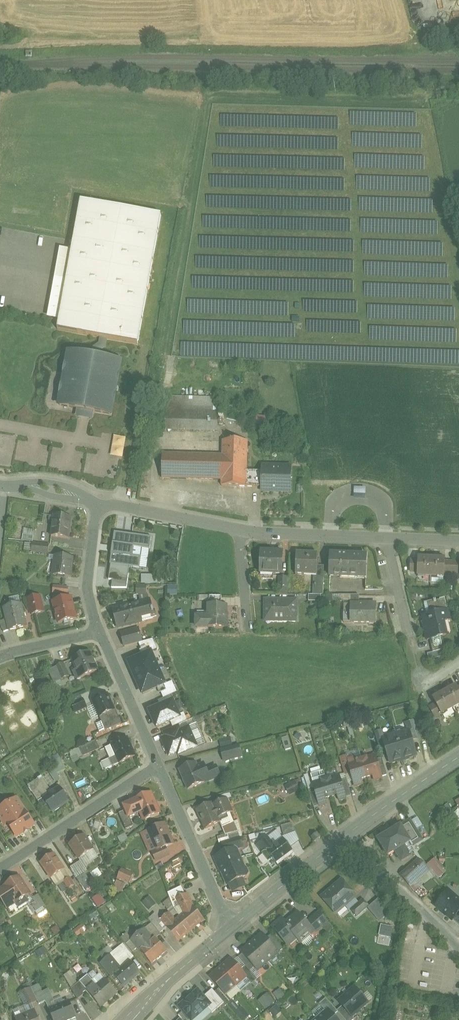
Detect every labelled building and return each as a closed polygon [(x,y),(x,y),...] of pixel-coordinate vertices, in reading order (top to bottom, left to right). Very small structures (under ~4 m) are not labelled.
[(417,126),(417,113),(351,112),(351,125),(417,126)] [(354,134),(354,147),(423,147),(423,134),(354,134)] [(218,135),(218,146),(256,147),(256,145),(259,145),(259,136),(218,135)] [(425,156),(356,155),(356,168),(425,169),(425,156)] [(215,156),(214,166),(298,168),(298,157),(215,156)] [(358,177),(358,190),(427,190),(427,177),(358,177)] [(207,196),(207,206),(248,207),(280,207),(280,202),(285,203),(284,206),(289,206),(289,203),(286,203),(286,199),(270,199),(270,198),(256,198),(256,197),(207,196)] [(433,199),(360,198),(360,211),(433,212),(433,199)] [(161,215),(81,201),(58,330),(102,338),(106,339),(138,344),(161,215)] [(204,216),(204,227),(251,228),(252,217),(204,216)] [(362,219),(362,233),(438,234),(438,220),(362,219)] [(328,230),(351,230),(351,222),(341,222),(341,221),(336,221),(336,226),(328,226),(328,230)] [(226,245),(247,246),(248,244),(243,244),(243,238),(235,237),(235,243),(228,242),(228,238),(221,238),(222,237),(201,236),(200,246),(210,246),(210,245),(226,246),(226,245)] [(444,256),(444,242),(364,241),(363,254),(444,256)] [(449,264),(365,262),(365,276),(449,277),(449,264)] [(193,277),(193,287),(300,288),(300,280),(251,279),(251,278),(193,277)] [(452,285),(366,284),(365,297),(452,298),(452,285)] [(289,302),(189,300),(188,313),(289,315),(289,302)] [(304,301),(304,311),(357,312),(358,302),(304,301)] [(455,320),(455,307),(369,305),(369,318),(455,320)] [(184,334),(249,335),(249,322),(185,321),(184,334)] [(361,332),(361,321),(308,321),(308,331),(361,332)] [(294,334),(294,323),(269,324),(270,334),(294,334)] [(457,328),(371,327),(371,340),(457,341),(457,328)] [(100,344),(94,349),(93,356),(97,357),(98,351),(105,347),(106,339),(102,338),(100,344)] [(182,342),(181,357),(255,358),(255,343),(182,342)] [(436,350),(436,361),(458,361),(458,350),(436,350)] [(93,356),(69,352),(60,405),(81,409),(80,413),(89,415),(90,411),(111,414),(121,361),(97,357),(93,356)] [(219,398),(164,397),(163,422),(219,423),(219,398)] [(112,455),(124,456),(126,436),(114,435),(112,455)] [(248,441),(223,440),(222,456),(222,480),(222,486),(247,486),(247,471),(248,441)] [(222,456),(163,454),(162,478),(222,480),(222,456)] [(291,467),(271,466),(271,469),(262,469),(262,487),(262,491),(291,492),(291,467)] [(262,472),(247,471),(247,486),(262,487),(262,472)] [(355,487),(354,499),(365,499),(365,488),(355,487)] [(71,517),(54,515),(52,535),(69,537),(71,517)] [(23,540),(34,541),(35,528),(24,527),(23,540)] [(152,537),(115,532),(111,564),(148,569),(152,537)] [(182,538),(169,535),(166,547),(180,549),(182,538)] [(49,545),(33,543),(32,551),(48,553),(49,545)] [(274,553),(261,552),(261,573),(282,574),(283,553),(274,552),(274,553)] [(318,554),(297,553),(296,575),(305,576),(305,573),(316,573),(317,573),(317,566),(318,554)] [(367,555),(331,554),(330,576),(366,577),(367,555)] [(73,558),(55,556),(56,556),(54,574),(53,574),(53,575),(71,577),(71,576),(70,576),(72,558),(73,558)] [(432,558),(419,558),(419,557),(419,560),(418,572),(418,576),(419,576),(419,575),(425,575),(425,576),(431,576),(432,558)] [(444,559),(432,558),(431,576),(438,576),(444,576),(444,577),(444,573),(445,561),(445,558),(444,558),(444,559)] [(324,566),(317,566),(317,573),(316,573),(316,578),(324,578),(324,566)] [(143,584),(162,583),(162,574),(143,574),(143,584)] [(288,578),(282,578),(281,594),(279,594),(279,595),(287,595),(288,578)] [(324,578),(316,578),(316,585),(315,585),(315,595),(321,595),(323,595),(324,578)] [(138,594),(148,594),(148,584),(138,584),(138,594)] [(55,597),(69,597),(70,585),(55,585),(55,597)] [(359,595),(339,595),(339,601),(344,601),(344,604),(359,604),(359,595)] [(40,596),(28,598),(32,614),(43,611),(40,596)] [(222,596),(209,596),(209,605),(222,605),(222,596)] [(71,597),(54,601),(57,616),(53,617),(54,624),(76,619),(71,597)] [(296,600),(286,600),(286,601),(267,601),(267,600),(265,600),(265,620),(267,620),(267,617),(286,618),(285,621),(295,621),(296,600)] [(135,604),(113,610),(118,627),(154,618),(150,601),(135,605),(135,604)] [(21,604),(4,608),(10,630),(26,626),(21,604)] [(359,604),(344,604),(344,614),(348,614),(353,613),(353,622),(351,622),(351,623),(376,623),(376,604),(359,604)] [(222,605),(209,605),(209,618),(197,618),(197,628),(209,628),(227,628),(227,619),(226,619),(226,605),(222,605)] [(448,610),(424,615),(426,628),(424,629),(427,640),(431,639),(443,637),(447,636),(444,622),(450,620),(448,610)] [(0,621),(0,623),(4,632),(9,629),(4,619),(0,621)] [(139,629),(121,633),(125,647),(142,642),(139,629)] [(443,637),(431,639),(433,653),(446,650),(443,637)] [(157,648),(153,640),(139,643),(143,654),(157,648)] [(89,652),(74,659),(78,669),(75,671),(78,679),(98,671),(89,652)] [(151,652),(128,662),(135,678),(159,668),(158,667),(158,668),(151,652)] [(40,664),(52,661),(50,653),(38,656),(40,664)] [(64,663),(49,669),(55,682),(70,676),(64,663)] [(159,668),(135,678),(135,679),(136,678),(143,694),(157,688),(166,684),(159,668)] [(164,698),(177,692),(173,681),(166,684),(157,688),(159,694),(161,693),(164,698)] [(455,686),(456,687),(445,693),(454,708),(458,705),(458,690),(458,688),(457,686),(455,686)] [(107,693),(92,700),(102,722),(96,724),(100,731),(105,729),(106,730),(121,724),(115,710),(107,693)] [(445,693),(434,699),(433,697),(433,698),(436,703),(442,713),(442,715),(443,714),(443,713),(448,710),(449,711),(454,708),(445,693)] [(83,699),(72,704),(75,712),(87,707),(83,699)] [(173,701),(150,711),(157,728),(171,721),(180,717),(179,715),(173,701)] [(442,713),(436,703),(429,707),(435,717),(442,713)] [(188,720),(184,713),(179,715),(180,717),(171,721),(173,726),(188,720)] [(415,721),(406,723),(408,731),(409,731),(412,740),(419,738),(415,721)] [(179,725),(163,732),(165,737),(161,738),(169,756),(177,752),(178,754),(179,753),(185,750),(186,752),(197,747),(189,727),(181,730),(179,725)] [(382,730),(375,733),(380,750),(386,748),(383,739),(384,738),(382,730)] [(408,731),(396,735),(403,759),(416,755),(412,740),(409,731),(408,731)] [(384,738),(383,739),(386,748),(391,763),(403,759),(396,735),(384,738)] [(289,736),(284,738),(286,749),(292,748),(289,736)] [(127,738),(105,747),(110,758),(109,759),(112,766),(135,756),(127,738)] [(230,738),(219,740),(221,748),(232,745),(230,738)] [(96,740),(79,747),(83,756),(100,749),(96,740)] [(239,745),(221,749),(224,761),(242,757),(239,745)] [(347,756),(341,758),(346,775),(351,773),(349,764),(349,763),(347,756)] [(375,756),(362,760),(367,777),(373,775),(375,781),(382,778),(382,777),(377,759),(375,756)] [(60,758),(51,762),(56,774),(65,770),(60,758)] [(382,758),(377,759),(382,777),(387,775),(382,758)] [(349,763),(349,764),(351,773),(356,786),(363,784),(361,779),(367,777),(362,760),(349,763)] [(196,763),(180,770),(188,789),(205,782),(208,781),(210,781),(214,779),(215,778),(218,777),(214,768),(207,771),(204,764),(198,766),(196,763)] [(340,775),(326,779),(331,797),(337,795),(339,800),(346,798),(346,797),(341,779),(340,775)] [(38,779),(28,786),(42,807),(47,803),(53,812),(69,802),(60,788),(50,794),(41,780),(43,779),(42,777),(38,779)] [(352,795),(346,778),(341,779),(346,797),(352,795)] [(301,779),(286,785),(290,795),(305,789),(301,779)] [(326,779),(313,783),(314,787),(319,805),(320,806),(327,804),(325,798),(331,797),(326,779)] [(314,787),(308,789),(313,806),(319,805),(314,787)] [(17,798),(11,788),(6,791),(12,801),(17,798)] [(21,795),(16,788),(12,790),(17,798),(21,795)] [(151,793),(135,800),(136,800),(124,805),(126,810),(129,817),(130,817),(141,812),(144,820),(160,813),(151,793)] [(17,800),(0,811),(0,817),(5,825),(8,823),(17,836),(34,825),(17,800)] [(214,806),(213,803),(197,810),(201,818),(202,818),(206,829),(221,823),(220,821),(223,820),(222,817),(232,813),(228,800),(214,806)] [(130,817),(129,817),(126,810),(119,813),(126,830),(134,826),(130,817)] [(414,846),(423,841),(410,820),(401,826),(411,841),(414,846)] [(234,821),(222,827),(226,835),(239,832),(234,821)] [(164,823),(142,833),(151,853),(152,852),(157,850),(158,850),(166,847),(173,844),(164,823)] [(292,823),(281,826),(284,836),(285,836),(290,835),(290,834),(296,832),(292,823)] [(411,841),(401,826),(378,839),(388,855),(396,851),(402,861),(410,856),(403,846),(411,841)] [(83,835),(70,844),(79,859),(93,850),(83,835)] [(283,838),(274,845),(268,837),(257,845),(269,861),(273,858),(278,864),(294,852),(283,838)] [(240,838),(223,843),(226,852),(234,849),(234,850),(243,847),(240,838)] [(166,847),(158,850),(157,850),(152,852),(156,861),(169,855),(166,847)] [(226,852),(214,858),(218,866),(219,865),(220,868),(222,871),(227,869),(230,862),(239,858),(238,859),(234,850),(234,849),(226,852)] [(55,854),(41,863),(51,879),(65,870),(55,854)] [(239,858),(230,862),(227,869),(222,871),(222,872),(224,871),(229,884),(243,878),(247,876),(248,873),(246,868),(243,867),(239,858)] [(419,859),(401,875),(410,886),(426,873),(429,870),(419,859)] [(435,859),(428,864),(439,877),(445,871),(435,859)] [(180,869),(183,863),(176,860),(174,866),(180,869)] [(133,874),(122,869),(118,877),(129,882),(133,874)] [(145,889),(158,880),(154,872),(140,881),(145,889)] [(426,873),(410,886),(415,892),(431,878),(426,873)] [(64,880),(60,875),(53,881),(57,886),(64,880)] [(5,886),(6,887),(0,891),(0,896),(7,907),(15,902),(19,908),(27,903),(23,898),(30,894),(20,877),(5,886)] [(76,885),(71,877),(65,881),(70,889),(76,885)] [(243,878),(229,884),(233,892),(246,886),(243,878)] [(126,884),(118,880),(116,884),(122,894),(126,884)] [(342,881),(322,898),(336,913),(356,896),(342,881)] [(182,887),(169,893),(172,902),(186,896),(182,887)] [(449,891),(436,905),(453,920),(458,913),(458,900),(449,891)] [(101,894),(94,898),(99,907),(106,902),(101,894)] [(45,906),(38,895),(33,899),(35,902),(31,905),(35,912),(45,906)] [(193,907),(188,895),(186,896),(172,902),(176,911),(180,917),(192,931),(205,921),(194,907),(193,907)] [(92,904),(86,896),(78,902),(81,907),(85,904),(88,907),(92,904)] [(157,904),(151,896),(144,902),(150,909),(157,904)] [(368,909),(379,921),(390,912),(379,899),(368,909)] [(363,900),(352,910),(357,916),(368,906),(363,900)] [(176,919),(170,912),(161,919),(179,942),(192,931),(180,917),(176,919)] [(334,928),(320,912),(306,923),(313,931),(317,928),(319,930),(322,927),(328,933),(334,928)] [(286,924),(282,919),(273,927),(288,945),(296,938),(300,942),(313,931),(306,923),(298,913),(286,924)] [(155,914),(149,919),(153,923),(161,933),(167,928),(155,914)] [(84,923),(74,930),(79,936),(88,929),(84,923)] [(153,923),(145,930),(153,939),(161,933),(153,923)] [(381,924),(379,935),(391,937),(393,927),(381,924)] [(58,926),(52,929),(56,935),(62,932),(58,926)] [(144,929),(127,943),(133,951),(138,947),(141,950),(141,951),(151,964),(167,951),(156,938),(153,940),(153,939),(145,930),(144,929)] [(127,943),(132,939),(127,933),(122,937),(127,943)] [(267,939),(262,934),(252,943),(268,961),(278,952),(273,946),(267,939)] [(277,942),(271,935),(267,939),(273,946),(277,942)] [(277,942),(273,946),(278,952),(283,948),(277,942)] [(268,961),(252,943),(241,952),(255,967),(257,970),(268,961)] [(44,947),(36,951),(40,957),(47,953),(44,947)] [(129,961),(119,948),(101,963),(112,976),(114,974),(124,986),(140,973),(130,961),(129,961)] [(255,967),(243,954),(238,958),(245,966),(250,971),(255,967)] [(241,970),(231,959),(221,968),(236,985),(246,977),(241,970)] [(250,971),(245,966),(241,970),(246,977),(252,984),(257,979),(250,971)] [(236,985),(221,968),(211,977),(220,988),(226,994),(236,985)] [(65,975),(71,986),(78,982),(72,971),(65,975)] [(82,981),(85,985),(92,979),(89,975),(82,981)] [(105,980),(98,986),(92,979),(85,985),(91,993),(90,993),(101,1006),(117,993),(105,980)] [(80,982),(71,989),(78,999),(84,994),(83,993),(87,990),(80,982)] [(32,988),(38,1001),(39,1005),(45,1002),(48,1007),(56,1004),(49,989),(42,993),(39,985),(32,988)] [(247,987),(241,992),(245,997),(251,992),(247,987)] [(32,988),(24,992),(30,1004),(38,1001),(32,988)] [(226,994),(220,988),(215,992),(227,1006),(228,1004),(232,1001),(226,994)] [(355,988),(339,1001),(343,1006),(352,1017),(352,1016),(368,1003),(355,988)] [(280,989),(274,994),(279,1001),(286,996),(280,989)] [(198,991),(188,1000),(187,999),(179,1006),(192,1019),(193,1019),(199,1015),(199,1014),(210,1004),(198,991)] [(268,994),(259,1001),(266,1009),(274,1002),(268,994)] [(337,1011),(326,998),(320,1004),(326,1012),(328,1010),(333,1016),(338,1012),(337,1011)] [(228,1004),(242,1019),(244,1019),(250,1015),(242,1006),(240,1008),(233,1000),(232,1001),(228,1004)] [(49,1009),(54,1019),(70,1019),(76,1018),(69,1001),(49,1009)] [(277,1005),(270,1011),(276,1017),(282,1012),(277,1005)] [(343,1006),(337,1011),(338,1012),(345,1019),(354,1019),(355,1019),(352,1016),(352,1017),(343,1006)] [(333,1016),(328,1010),(326,1012),(317,1019),(337,1019),(333,1016)] [(16,1019),(17,1019),(39,1019),(36,1011),(16,1019)]
